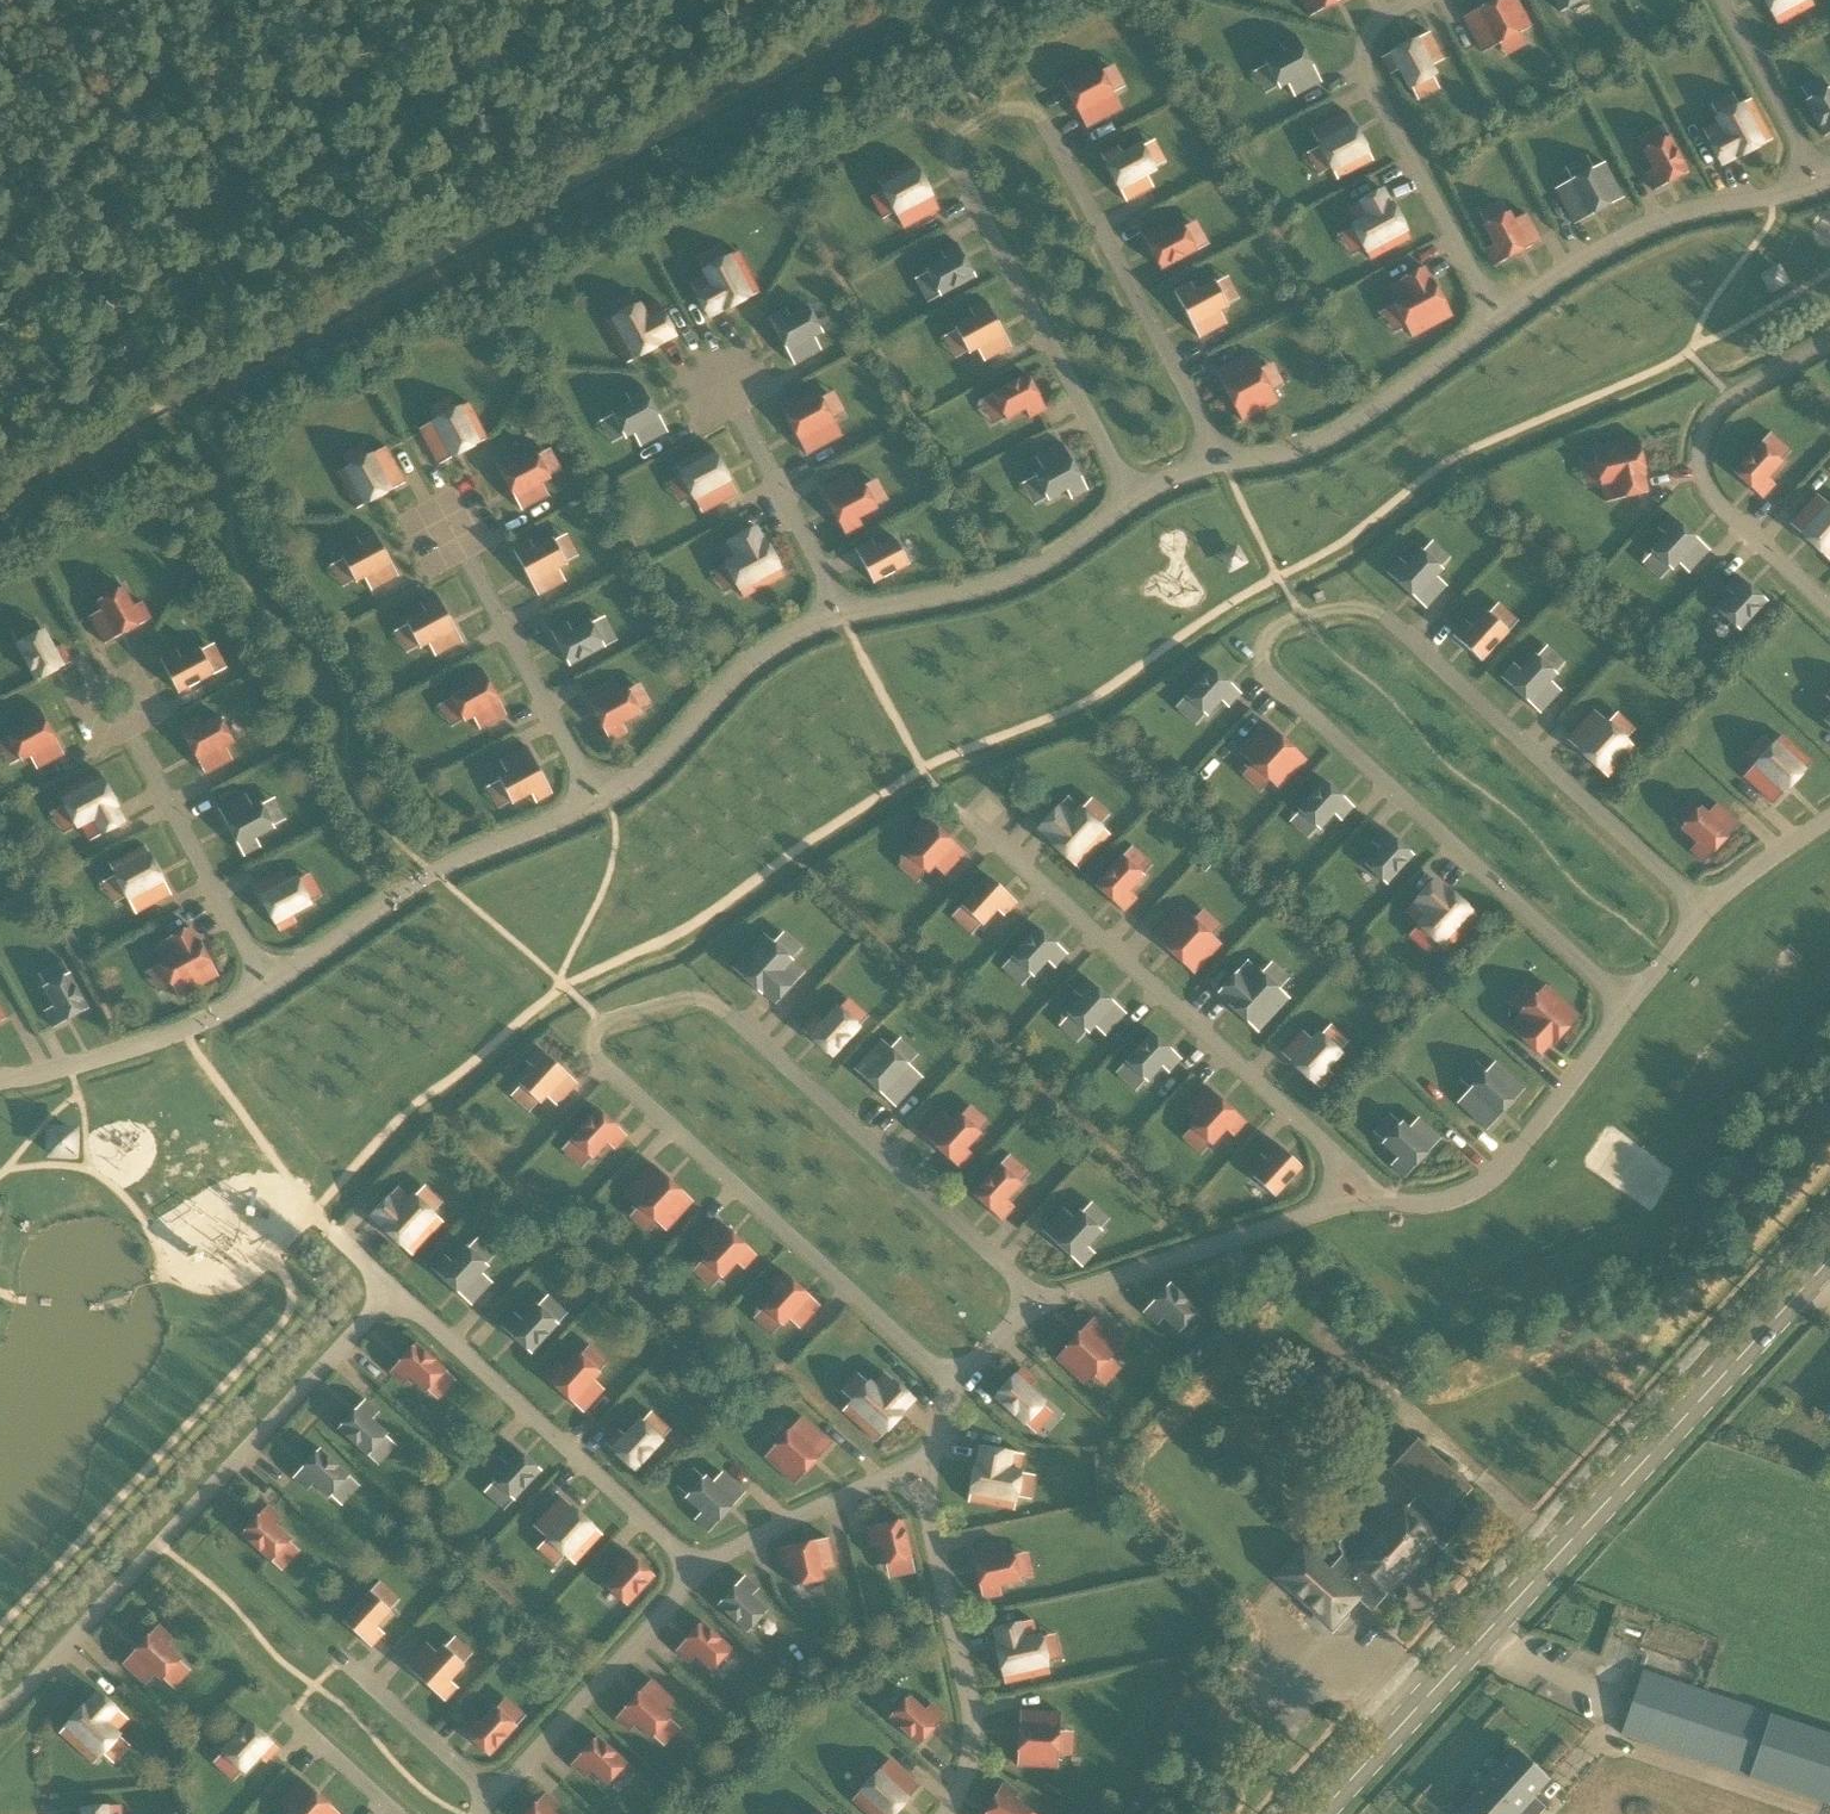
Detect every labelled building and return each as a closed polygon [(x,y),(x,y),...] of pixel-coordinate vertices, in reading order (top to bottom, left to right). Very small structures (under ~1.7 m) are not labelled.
[(1310,15),(1339,0),(1302,0),(1310,15)] [(1463,18),(1482,53),(1532,26),(1518,0),(1496,0),(1463,18)] [(1561,12),(1584,0),(1555,0),(1561,12)] [(1811,0),(1765,0),(1778,25),(1814,6),(1811,0)] [(1429,33),(1384,57),(1392,73),(1400,69),(1412,93),(1438,79),(1431,66),(1443,60),(1429,33)] [(1321,82),(1297,36),(1281,45),(1285,53),(1267,63),(1280,88),(1288,84),(1294,96),(1321,82)] [(1095,60),(1061,79),(1068,92),(1067,93),(1076,110),(1077,109),(1087,129),(1122,110),(1113,93),(1102,72),(1095,60)] [(1824,137),(1829,134),(1829,89),(1806,102),(1824,137)] [(1771,140),(1750,100),(1716,118),(1719,123),(1703,131),(1722,165),(1737,157),(1737,158),(1771,140)] [(1371,159),(1346,112),(1310,131),(1336,178),(1371,159)] [(1688,173),(1669,138),(1644,152),(1654,170),(1645,175),(1654,192),(1688,173)] [(1127,202),(1154,188),(1148,177),(1157,172),(1154,166),(1155,165),(1145,147),(1145,148),(1142,142),(1122,153),(1118,145),(1101,154),(1105,162),(1104,162),(1107,168),(1106,168),(1116,187),(1117,186),(1120,192),(1121,191),(1127,202)] [(913,160),(878,180),(882,186),(880,187),(884,193),(883,193),(893,211),(894,211),(897,217),(897,216),(905,230),(940,211),(933,198),(935,197),(931,191),(932,190),(922,172),(921,172),(918,167),(917,168),(913,160)] [(1605,163),(1556,189),(1574,224),(1623,198),(1605,163)] [(1372,258),(1410,238),(1392,205),(1388,207),(1379,191),(1349,208),(1357,223),(1354,225),(1372,258)] [(1494,265),(1540,242),(1526,214),(1514,221),(1510,214),(1485,227),(1494,245),(1486,249),(1494,265)] [(1162,271),(1197,251),(1183,224),(1164,234),(1159,226),(1142,235),(1162,271)] [(941,297),(977,278),(974,273),(975,273),(965,255),(964,256),(957,242),(940,251),(945,259),(926,270),(929,275),(928,275),(937,292),(938,291),(941,297)] [(760,292),(739,252),(732,255),(731,253),(701,270),(704,275),(691,282),(697,293),(695,294),(709,320),(754,296),(753,295),(760,292)] [(1781,262),(1764,271),(1774,288),(1790,279),(1781,262)] [(1413,337),(1452,315),(1445,302),(1446,301),(1437,286),(1434,281),(1433,282),(1425,267),(1390,286),(1398,301),(1394,303),(1413,337)] [(1175,291),(1201,339),(1227,324),(1220,312),(1229,307),(1214,280),(1196,290),(1191,282),(1175,291)] [(1011,348),(986,300),(970,308),(975,317),(956,327),(970,354),(979,350),(985,362),(1011,348)] [(605,323),(626,363),(633,360),(640,356),(641,358),(659,348),(658,347),(678,336),(664,310),(662,311),(657,301),(644,307),(641,302),(635,305),(616,314),(617,315),(611,319),(611,320),(605,323)] [(795,365),(822,351),(815,338),(824,334),(821,328),(822,328),(813,311),(812,311),(809,306),(790,316),(786,308),(769,317),(777,331),(776,331),(785,348),(786,347),(795,365)] [(1216,372),(1243,421),(1278,402),(1271,389),(1272,388),(1263,370),(1261,371),(1251,353),(1216,372)] [(1027,373),(993,393),(996,398),(994,399),(1003,416),(1004,415),(1007,420),(1026,410),(1030,419),(1047,410),(1040,397),(1041,396),(1032,378),(1031,379),(1027,373)] [(641,447),(668,433),(659,415),(660,415),(651,398),(650,398),(642,385),(626,393),(631,402),(612,412),(615,417),(614,418),(623,434),(626,439),(635,434),(641,447)] [(808,455),(842,436),(832,418),(834,417),(824,399),(823,399),(816,386),(780,406),(788,419),(787,420),(796,436),(797,436),(808,455)] [(469,403),(420,430),(440,465),(489,438),(469,403)] [(1638,437),(1593,448),(1605,502),(1649,492),(1645,476),(1647,476),(1645,469),(1646,468),(1641,451),(1638,437)] [(1063,442),(1036,457),(1042,469),(1034,474),(1037,479),(1036,480),(1045,496),(1046,496),(1048,501),(1067,491),(1072,500),(1089,490),(1081,477),(1083,476),(1073,459),(1072,459),(1063,442)] [(1760,442),(1733,472),(1763,499),(1776,485),(1768,478),(1782,463),(1778,458),(1766,446),(1765,447),(1760,442)] [(703,514),(737,495),(731,483),(732,482),(729,476),(730,475),(720,457),(719,457),(716,452),(715,452),(711,445),(675,464),(682,477),(681,478),(691,497),(693,496),(703,514)] [(388,448),(338,474),(357,509),(406,483),(388,448)] [(496,463),(522,511),(550,496),(543,484),(551,480),(536,453),(518,463),(513,454),(496,463)] [(848,474),(822,489),(831,506),(830,507),(839,523),(840,523),(848,537),(864,528),(859,520),(878,510),(875,505),(877,504),(867,486),(866,487),(864,482),(855,487),(848,474)] [(1829,560),(1829,505),(1817,494),(1790,524),(1829,560)] [(1690,573),(1710,551),(1695,537),(1695,536),(1683,525),(1682,525),(1670,515),(1658,528),(1665,534),(1650,550),(1656,555),(1655,555),(1668,568),(1669,567),(1673,571),(1679,563),(1690,573)] [(744,599),(784,577),(781,570),(782,570),(779,563),(780,562),(770,544),(769,544),(766,538),(765,539),(757,525),(726,542),(727,543),(716,549),(726,567),(725,568),(735,587),(737,586),(740,592),(741,592),(744,599)] [(398,577),(372,530),(356,539),(361,547),(343,557),(357,584),(365,580),(372,591),(398,577)] [(875,583),(910,565),(895,537),(876,548),(872,539),(856,548),(875,583)] [(534,588),(538,597),(566,582),(559,569),(566,565),(552,538),(535,548),(530,539),(513,548),(534,588)] [(1239,543),(1223,552),(1232,569),(1249,559),(1239,543)] [(1427,609),(1448,587),(1437,577),(1444,570),(1421,549),(1406,565),(1400,558),(1387,572),(1398,582),(1398,583),(1412,596),(1427,609)] [(1740,631),(1767,602),(1762,597),(1763,596),(1751,585),(1750,585),(1738,575),(1726,588),(1733,595),(1719,611),(1740,631)] [(104,644),(151,619),(142,602),(134,606),(124,588),(97,602),(101,610),(89,617),(104,644)] [(462,643),(436,595),(421,603),(426,613),(407,622),(421,649),(429,645),(435,656),(462,643)] [(1482,661),(1508,631),(1486,611),(1472,627),(1464,620),(1452,634),(1482,661)] [(551,632),(569,668),(605,650),(591,622),(571,632),(567,623),(551,632)] [(18,645),(36,681),(71,663),(62,645),(54,649),(45,631),(18,645)] [(179,694),(214,675),(200,649),(181,659),(177,651),(161,659),(179,694)] [(1541,714),(1562,691),(1551,682),(1558,675),(1535,654),(1520,669),(1514,663),(1501,677),(1513,687),(1512,688),(1526,701),(1527,700),(1541,714)] [(1212,666),(1185,696),(1189,700),(1189,701),(1203,713),(1207,717),(1222,701),(1229,708),(1242,694),(1230,684),(1231,683),(1217,670),(1216,670),(1212,666)] [(507,716),(482,669),(466,678),(471,686),(451,696),(465,723),(474,718),(481,730),(507,716)] [(586,694),(610,742),(628,733),(623,724),(642,714),(628,687),(618,692),(612,681),(586,694)] [(64,755),(39,708),(23,717),(28,726),(8,736),(23,763),(32,758),(37,769),(64,755)] [(1593,709),(1566,739),(1582,754),(1581,755),(1596,769),(1597,768),(1608,778),(1635,748),(1625,738),(1626,736),(1611,723),(1610,723),(1605,719),(1604,720),(1593,709)] [(180,727),(206,775),(233,760),(226,748),(235,743),(221,716),(201,726),(197,718),(180,727)] [(1265,722),(1238,752),(1254,766),(1254,767),(1268,780),(1269,779),(1280,789),(1307,760),(1296,750),(1297,749),(1282,735),(1281,737),(1265,722)] [(1744,777),(1773,804),(1783,794),(1788,789),(1789,790),(1804,774),(1802,773),(1807,768),(1806,768),(1811,762),(1782,735),(1777,741),(1776,740),(1771,745),(1770,745),(1756,760),(1757,761),(1753,766),(1754,766),(1744,777)] [(552,794),(527,747),(500,762),(506,773),(499,777),(513,805),(532,795),(537,803),(552,794)] [(99,772),(60,793),(79,828),(81,827),(90,843),(127,824),(99,772)] [(1324,780),(1297,809),(1302,814),(1301,814),(1315,827),(1316,826),(1320,830),(1335,814),(1342,821),(1355,807),(1344,797),(1344,796),(1330,783),(1329,784),(1324,780)] [(219,809),(243,855),(261,846),(256,838),(275,828),(260,802),(252,806),(246,794),(219,809)] [(1079,869),(1110,835),(1104,829),(1105,828),(1100,824),(1100,823),(1085,808),(1084,809),(1081,806),(1080,807),(1068,796),(1061,804),(1060,803),(1055,809),(1054,809),(1040,824),(1040,825),(1036,829),(1048,840),(1047,841),(1051,845),(1050,845),(1067,861),(1068,860),(1073,865),(1074,864),(1079,869)] [(1741,823),(1718,804),(1709,813),(1701,806),(1698,810),(1697,809),(1683,825),(1684,826),(1680,830),(1697,843),(1690,851),(1704,863),(1713,852),(1715,854),(1728,838),(1741,823)] [(946,876),(966,854),(951,841),(953,840),(938,826),(937,827),(926,817),(914,831),(920,837),(906,853),(910,857),(924,870),(925,870),(929,874),(935,867),(946,876)] [(1388,885),(1415,856),(1410,852),(1411,851),(1397,838),(1396,839),(1384,828),(1372,842),(1379,848),(1364,864),(1369,868),(1368,869),(1382,881),(1383,881),(1388,885)] [(172,896),(145,846),(110,865),(136,915),(172,896)] [(1122,855),(1095,885),(1100,889),(1099,890),(1114,902),(1126,912),(1138,899),(1130,892),(1144,876),(1122,855)] [(255,885),(280,931),(296,922),(292,915),(311,904),(297,878),(288,883),(281,871),(255,885)] [(988,875),(961,905),(984,926),(999,910),(1005,916),(1018,902),(988,875)] [(1447,951),(1478,917),(1472,912),(1474,911),(1468,906),(1469,905),(1454,892),(1453,892),(1449,888),(1448,889),(1435,878),(1431,882),(1416,897),(1417,898),(1412,904),(1413,905),(1405,913),(1421,927),(1419,928),(1434,942),(1436,941),(1447,951)] [(1180,906),(1152,936),(1169,951),(1168,951),(1183,964),(1195,974),(1222,945),(1180,906)] [(1038,927),(1011,957),(1015,961),(1029,974),(1029,973),(1034,977),(1048,961),(1056,968),(1068,954),(1057,944),(1058,943),(1043,930),(1042,930),(1038,927)] [(218,977),(192,928),(157,947),(164,961),(160,963),(179,998),(218,977)] [(763,933),(732,967),(744,978),(743,979),(757,991),(758,991),(762,995),(763,994),(775,1004),(779,1000),(780,1001),(793,987),(793,986),(806,972),(789,957),(790,956),(776,943),(775,944),(763,933)] [(1259,1033),(1290,999),(1280,989),(1262,973),(1248,960),(1235,975),(1234,974),(1222,988),(1218,993),(1230,1004),(1229,1005),(1234,1010),(1233,1010),(1247,1023),(1247,1022),(1259,1033)] [(89,1010),(70,974),(43,988),(53,1008),(45,1012),(54,1029),(89,1010)] [(1106,1037),(1127,1014),(1112,1001),(1113,1000),(1099,987),(1098,987),(1086,977),(1074,991),(1081,997),(1067,1013),(1071,1017),(1071,1018),(1085,1030),(1089,1034),(1096,1027),(1106,1037)] [(1580,1015),(1547,984),(1537,995),(1536,994),(1522,1009),(1523,1010),(1520,1014),(1519,1014),(1508,1025),(1523,1039),(1522,1040),(1536,1053),(1537,1052),(1541,1056),(1552,1044),(1553,1044),(1556,1041),(1557,1041),(1571,1027),(1570,1026),(1580,1015)] [(8,1020),(0,1004),(0,1024),(8,1020)] [(837,1005),(821,1022),(815,1016),(803,1030),(809,1035),(808,1036),(813,1040),(812,1042),(827,1055),(828,1054),(833,1059),(862,1027),(857,1023),(858,1022),(842,1008),(842,1009),(837,1005)] [(1302,1030),(1282,1053),(1291,1061),(1290,1063),(1295,1067),(1294,1068),(1309,1082),(1310,1081),(1315,1085),(1316,1084),(1322,1090),(1334,1076),(1328,1071),(1343,1054),(1340,1051),(1322,1034),(1318,1031),(1311,1039),(1302,1030)] [(1152,1032),(1125,1061),(1130,1066),(1129,1066),(1143,1078),(1147,1082),(1162,1066),(1169,1073),(1182,1059),(1171,1049),(1172,1048),(1157,1035),(1156,1035),(1152,1032)] [(896,1107),(923,1078),(907,1063),(908,1062),(893,1049),(893,1050),(881,1039),(854,1069),(866,1080),(865,1080),(879,1093),(879,1092),(896,1107)] [(578,1085),(538,1048),(526,1061),(533,1068),(518,1084),(541,1105),(547,1098),(557,1107),(578,1085)] [(1457,1103),(1487,1131),(1502,1114),(1503,1114),(1515,1100),(1525,1089),(1495,1062),(1485,1073),(1484,1072),(1471,1087),(1472,1087),(1457,1103)] [(1206,1086),(1186,1109),(1196,1118),(1190,1125),(1194,1129),(1208,1142),(1212,1145),(1226,1129),(1234,1136),(1247,1123),(1235,1113),(1237,1112),(1222,1098),(1221,1099),(1206,1086)] [(598,1109),(570,1139),(590,1158),(593,1161),(609,1144),(615,1151),(628,1137),(598,1109)] [(942,1111),(922,1134),(936,1147),(935,1147),(950,1160),(951,1160),(962,1170),(974,1156),(967,1150),(981,1134),(979,1132),(961,1116),(959,1113),(953,1120),(942,1111)] [(1442,1138),(1419,1117),(1410,1128),(1403,1121),(1382,1144),(1397,1159),(1391,1166),(1404,1178),(1415,1166),(1417,1167),(1429,1153),(1428,1152),(1442,1138)] [(1276,1197),(1303,1168),(1273,1140),(1261,1154),(1268,1160),(1254,1176),(1276,1197)] [(999,1163),(972,1194),(976,1197),(976,1198),(991,1211),(991,1210),(1003,1221),(1015,1207),(1008,1201),(1022,1185),(1019,1183),(1000,1165),(999,1163)] [(694,1202),(653,1164),(625,1194),(666,1232),(694,1202)] [(369,1217),(413,1256),(444,1221),(413,1194),(411,1196),(398,1184),(369,1217)] [(1063,1208),(1042,1230),(1057,1244),(1057,1245),(1071,1258),(1071,1257),(1083,1268),(1096,1254),(1088,1247),(1103,1231),(1080,1210),(1073,1217),(1063,1208)] [(757,1256),(718,1220),(697,1243),(707,1252),(700,1259),(723,1280),(737,1264),(744,1270),(757,1256)] [(432,1269),(472,1307),(493,1284),(482,1274),(489,1267),(467,1246),(452,1262),(445,1255),(432,1269)] [(820,1307),(782,1270),(769,1284),(776,1291),(761,1306),(783,1327),(790,1320),(800,1329),(820,1307)] [(1200,1310),(1171,1283),(1167,1287),(1166,1286),(1153,1301),(1143,1313),(1156,1326),(1163,1318),(1179,1333),(1184,1328),(1197,1315),(1196,1314),(1200,1310)] [(502,1327),(532,1355),(560,1325),(537,1304),(522,1320),(515,1313),(502,1327)] [(1124,1344),(1094,1317),(1080,1333),(1079,1332),(1065,1347),(1066,1348),(1056,1360),(1085,1386),(1095,1375),(1096,1376),(1110,1361),(1109,1360),(1124,1344)] [(447,1371),(417,1343),(389,1372),(403,1386),(410,1380),(426,1395),(429,1391),(447,1371)] [(544,1376),(584,1414),(605,1391),(595,1382),(601,1375),(579,1354),(564,1369),(557,1362),(544,1376)] [(992,1399),(1024,1428),(1048,1402),(1031,1387),(1037,1381),(1022,1367),(992,1399)] [(882,1439),(916,1401),(884,1372),(873,1383),(870,1380),(842,1411),(877,1442),(880,1438),(882,1439)] [(337,1430),(367,1457),(388,1434),(373,1420),(380,1412),(366,1399),(337,1430)] [(793,1485),(833,1444),(804,1417),(765,1459),(793,1485)] [(635,1473),(665,1441),(640,1418),(624,1435),(618,1429),(604,1444),(635,1473)] [(1388,1470),(1415,1495),(1375,1541),(1371,1537),(1365,1537),(1351,1553),(1351,1559),(1355,1563),(1338,1582),(1302,1550),(1277,1578),(1321,1618),(1338,1617),(1355,1598),(1371,1612),(1389,1592),(1386,1590),(1433,1540),(1442,1548),(1440,1550),(1441,1551),(1468,1522),(1464,1519),(1469,1513),(1473,1517),(1475,1515),(1459,1501),(1470,1489),(1418,1440),(1388,1470)] [(541,1472),(512,1444),(498,1458),(506,1465),(492,1480),(514,1501),(541,1472)] [(968,1503),(1014,1511),(1016,1504),(1017,1504),(1023,1470),(1021,1470),(1024,1454),(978,1446),(975,1462),(974,1461),(968,1495),(970,1495),(968,1503)] [(351,1477),(321,1448),(292,1478),(307,1493),(314,1485),(330,1500),(333,1498),(351,1477)] [(709,1533),(745,1493),(723,1473),(714,1483),(707,1476),(685,1499),(701,1514),(695,1520),(709,1533)] [(602,1535),(561,1497),(533,1527),(574,1565),(602,1535)] [(241,1535),(271,1562),(292,1539),(276,1524),(283,1516),(269,1504),(241,1535)] [(883,1568),(886,1567),(913,1561),(905,1520),(865,1528),(869,1548),(878,1546),(883,1568)] [(829,1538),(776,1550),(780,1568),(789,1566),(794,1588),(825,1581),(823,1571),(836,1568),(829,1538)] [(972,1548),(984,1601),(1002,1597),(1000,1588),(1022,1583),(1015,1553),(1005,1555),(1001,1541),(972,1548)] [(627,1607),(655,1578),(625,1550),(612,1563),(620,1570),(605,1586),(627,1607)] [(717,1606),(747,1634),(769,1610),(753,1596),(760,1588),(745,1575),(717,1606)] [(370,1590),(342,1620),(373,1648),(385,1635),(378,1628),(393,1612),(370,1590)] [(1006,1685),(1050,1675),(1042,1634),(1036,1635),(1033,1620),(991,1628),(1002,1679),(1004,1679),(1006,1685)] [(733,1649),(703,1622),(676,1651),(689,1664),(696,1657),(711,1672),(733,1649)] [(158,1626),(123,1665),(146,1686),(155,1676),(162,1683),(183,1660),(166,1645),(172,1639),(158,1626)] [(406,1666),(446,1702),(459,1688),(452,1682),(467,1666),(444,1645),(437,1652),(427,1643),(406,1666)] [(1643,1671),(1622,1735),(1645,1742),(1829,1803),(1829,1733),(1643,1671)] [(652,1678),(615,1720),(629,1732),(635,1725),(652,1741),(673,1717),(665,1710),(675,1699),(652,1678)] [(60,1734),(94,1765),(98,1759),(99,1760),(122,1734),(118,1731),(129,1719),(119,1711),(120,1710),(98,1690),(64,1727),(65,1728),(60,1734)] [(889,1719),(918,1746),(947,1715),(932,1702),(925,1710),(910,1696),(889,1719)] [(460,1729),(490,1757),(518,1728),(495,1706),(480,1722),(473,1715),(460,1729)] [(1019,1710),(1018,1767),(1060,1768),(1061,1711),(1019,1710)] [(250,1720),(221,1752),(246,1775),(262,1758),(266,1762),(278,1749),(273,1745),(275,1743),(250,1720)] [(627,1764),(598,1736),(571,1766),(584,1779),(591,1771),(606,1786),(627,1764)] [(1548,1778),(1517,1749),(1471,1800),(1458,1813),(1514,1813),(1548,1778)] [(1224,1776),(1232,1767),(1219,1755),(1211,1764),(1224,1776)] [(852,1802),(866,1813),(895,1813),(920,1786),(890,1759),(852,1802)] [(302,1779),(281,1802),(292,1811),(289,1813),(340,1813),(302,1779)] [(986,1813),(1032,1813),(1034,1811),(1014,1801),(1019,1792),(1003,1783),(986,1813)] [(526,1813),(555,1813),(554,1813),(561,1804),(547,1791),(526,1813)] [(80,1813),(122,1813),(121,1806),(110,1807),(110,1804),(80,1806),(80,1813)]
